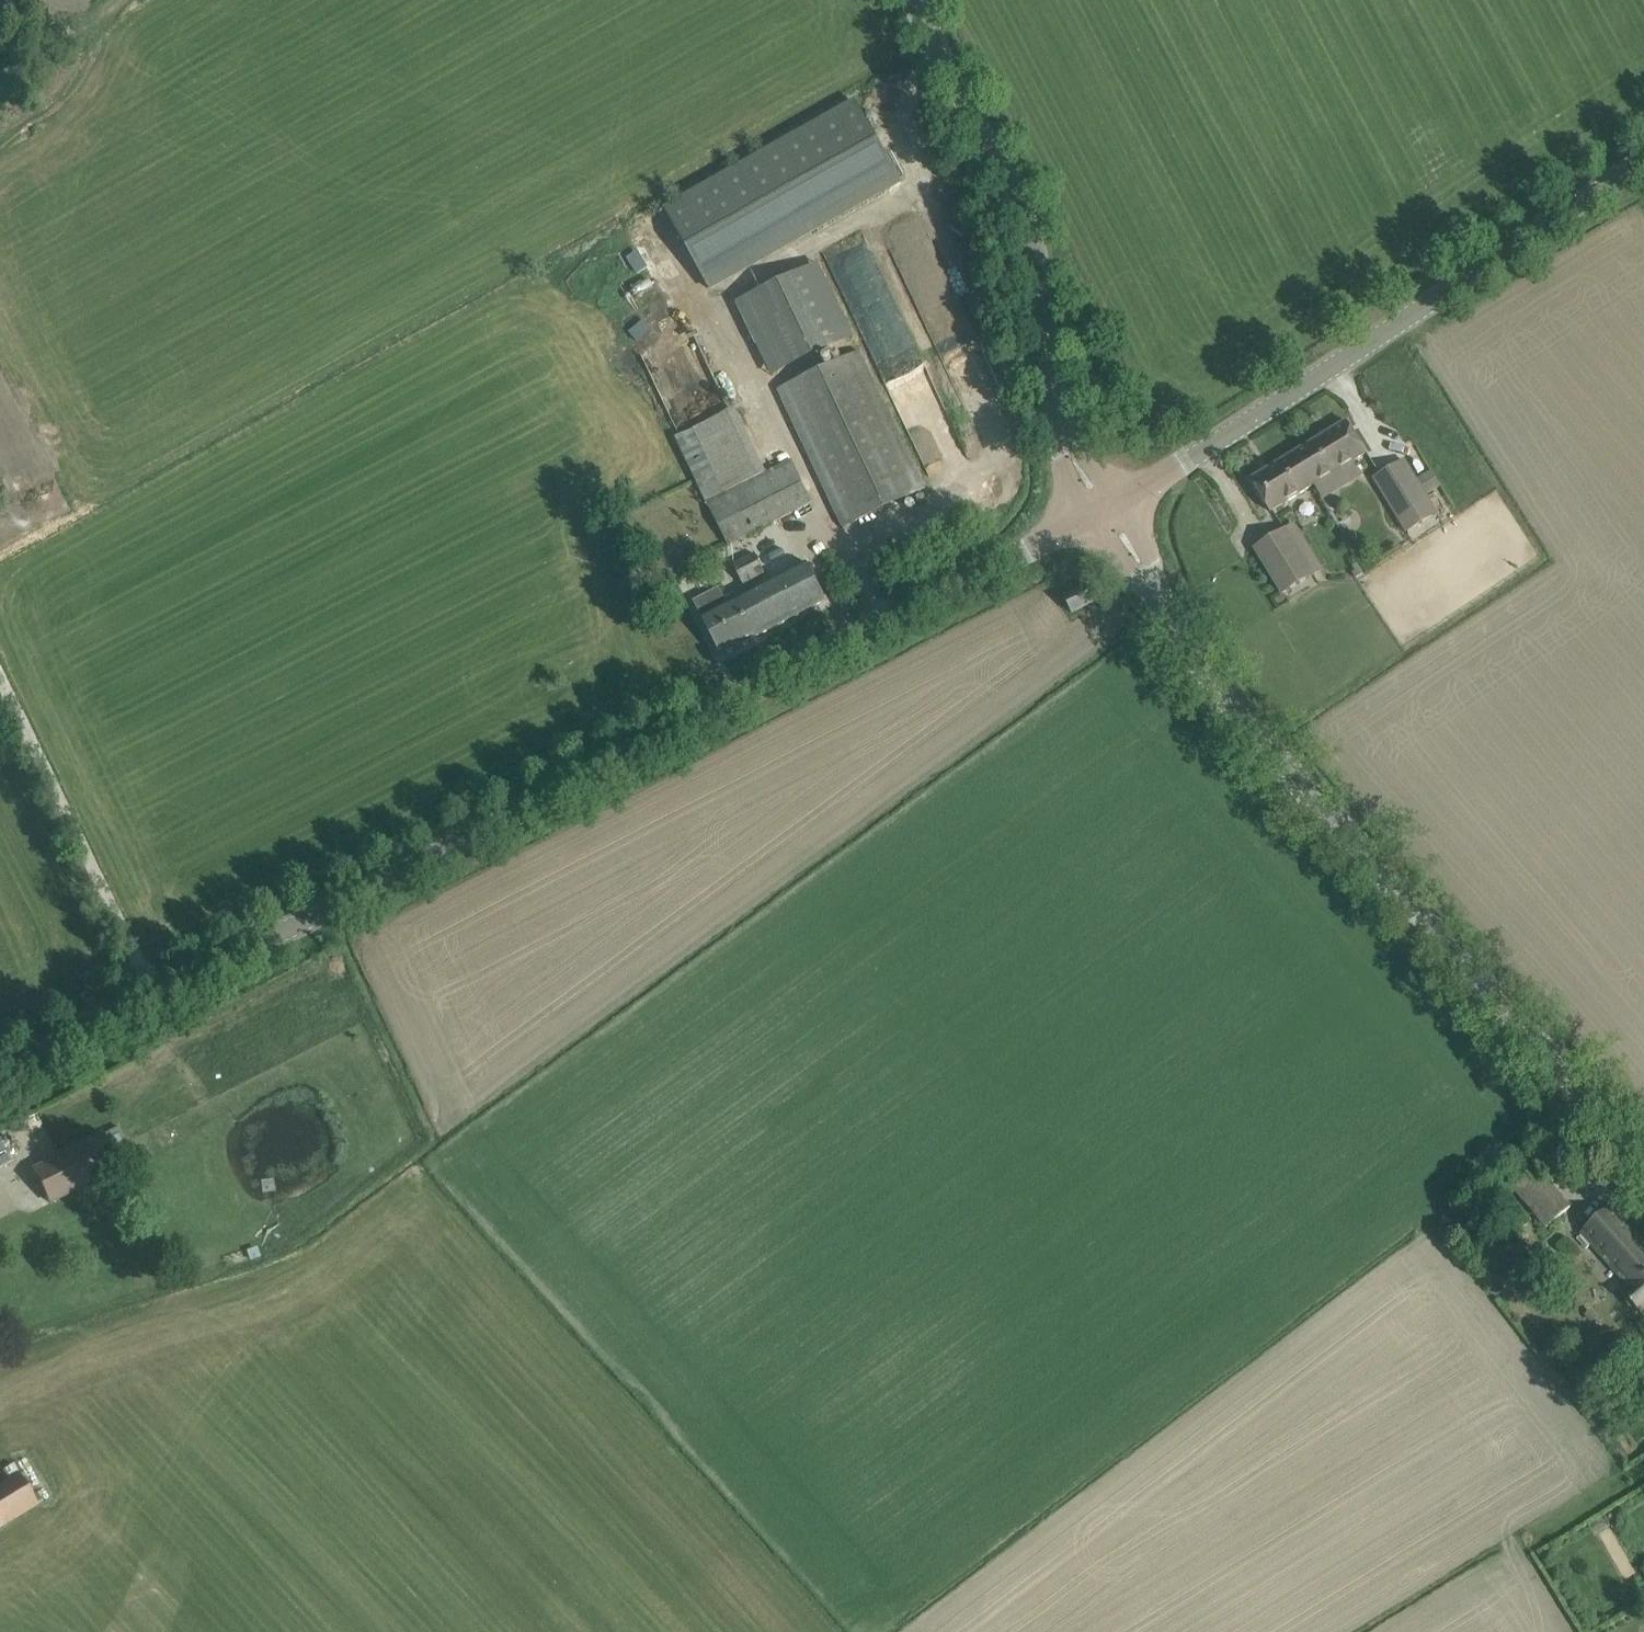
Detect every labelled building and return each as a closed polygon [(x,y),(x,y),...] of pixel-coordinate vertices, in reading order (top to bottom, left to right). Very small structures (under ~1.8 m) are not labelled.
[(855,98),(665,205),(711,287),(901,181),(855,98)] [(863,243),(827,259),(927,479),(965,458),(863,243)] [(916,248),(900,248),(901,279),(917,279),(916,248)] [(814,268),(737,306),(775,382),(852,344),(814,268)] [(778,390),(843,527),(924,489),(859,351),(778,390)] [(677,436),(730,545),(809,507),(788,463),(765,473),(733,409),(692,429),(677,436)] [(1306,474),(1313,485),(1366,453),(1347,421),(1293,454),(1305,474),(1306,474)] [(1305,474),(1293,454),(1250,480),(1270,512),(1313,485),(1306,474),(1305,474)] [(1373,479),(1385,498),(1405,531),(1435,512),(1425,496),(1440,486),(1430,472),(1416,481),(1404,461),(1373,479)] [(1313,574),(1286,530),(1255,548),(1283,593),(1313,574)] [(734,567),(744,585),(763,575),(753,557),(734,567)] [(694,604),(710,636),(720,655),(826,600),(809,566),(728,609),(718,591),(694,604)] [(1089,584),(1063,597),(1071,613),(1097,599),(1089,584)] [(13,1146),(7,1132),(0,1135),(0,1153),(13,1146)] [(99,1133),(33,1167),(51,1203),(117,1169),(99,1133)] [(1536,1167),(1519,1182),(1512,1188),(1547,1227),(1570,1207),(1536,1167)] [(1596,1220),(1581,1234),(1627,1286),(1619,1293),(1638,1314),(1643,1309),(1643,1241),(1612,1206),(1596,1220)] [(30,1491),(18,1473),(0,1484),(0,1527),(37,1504),(30,1491)]
